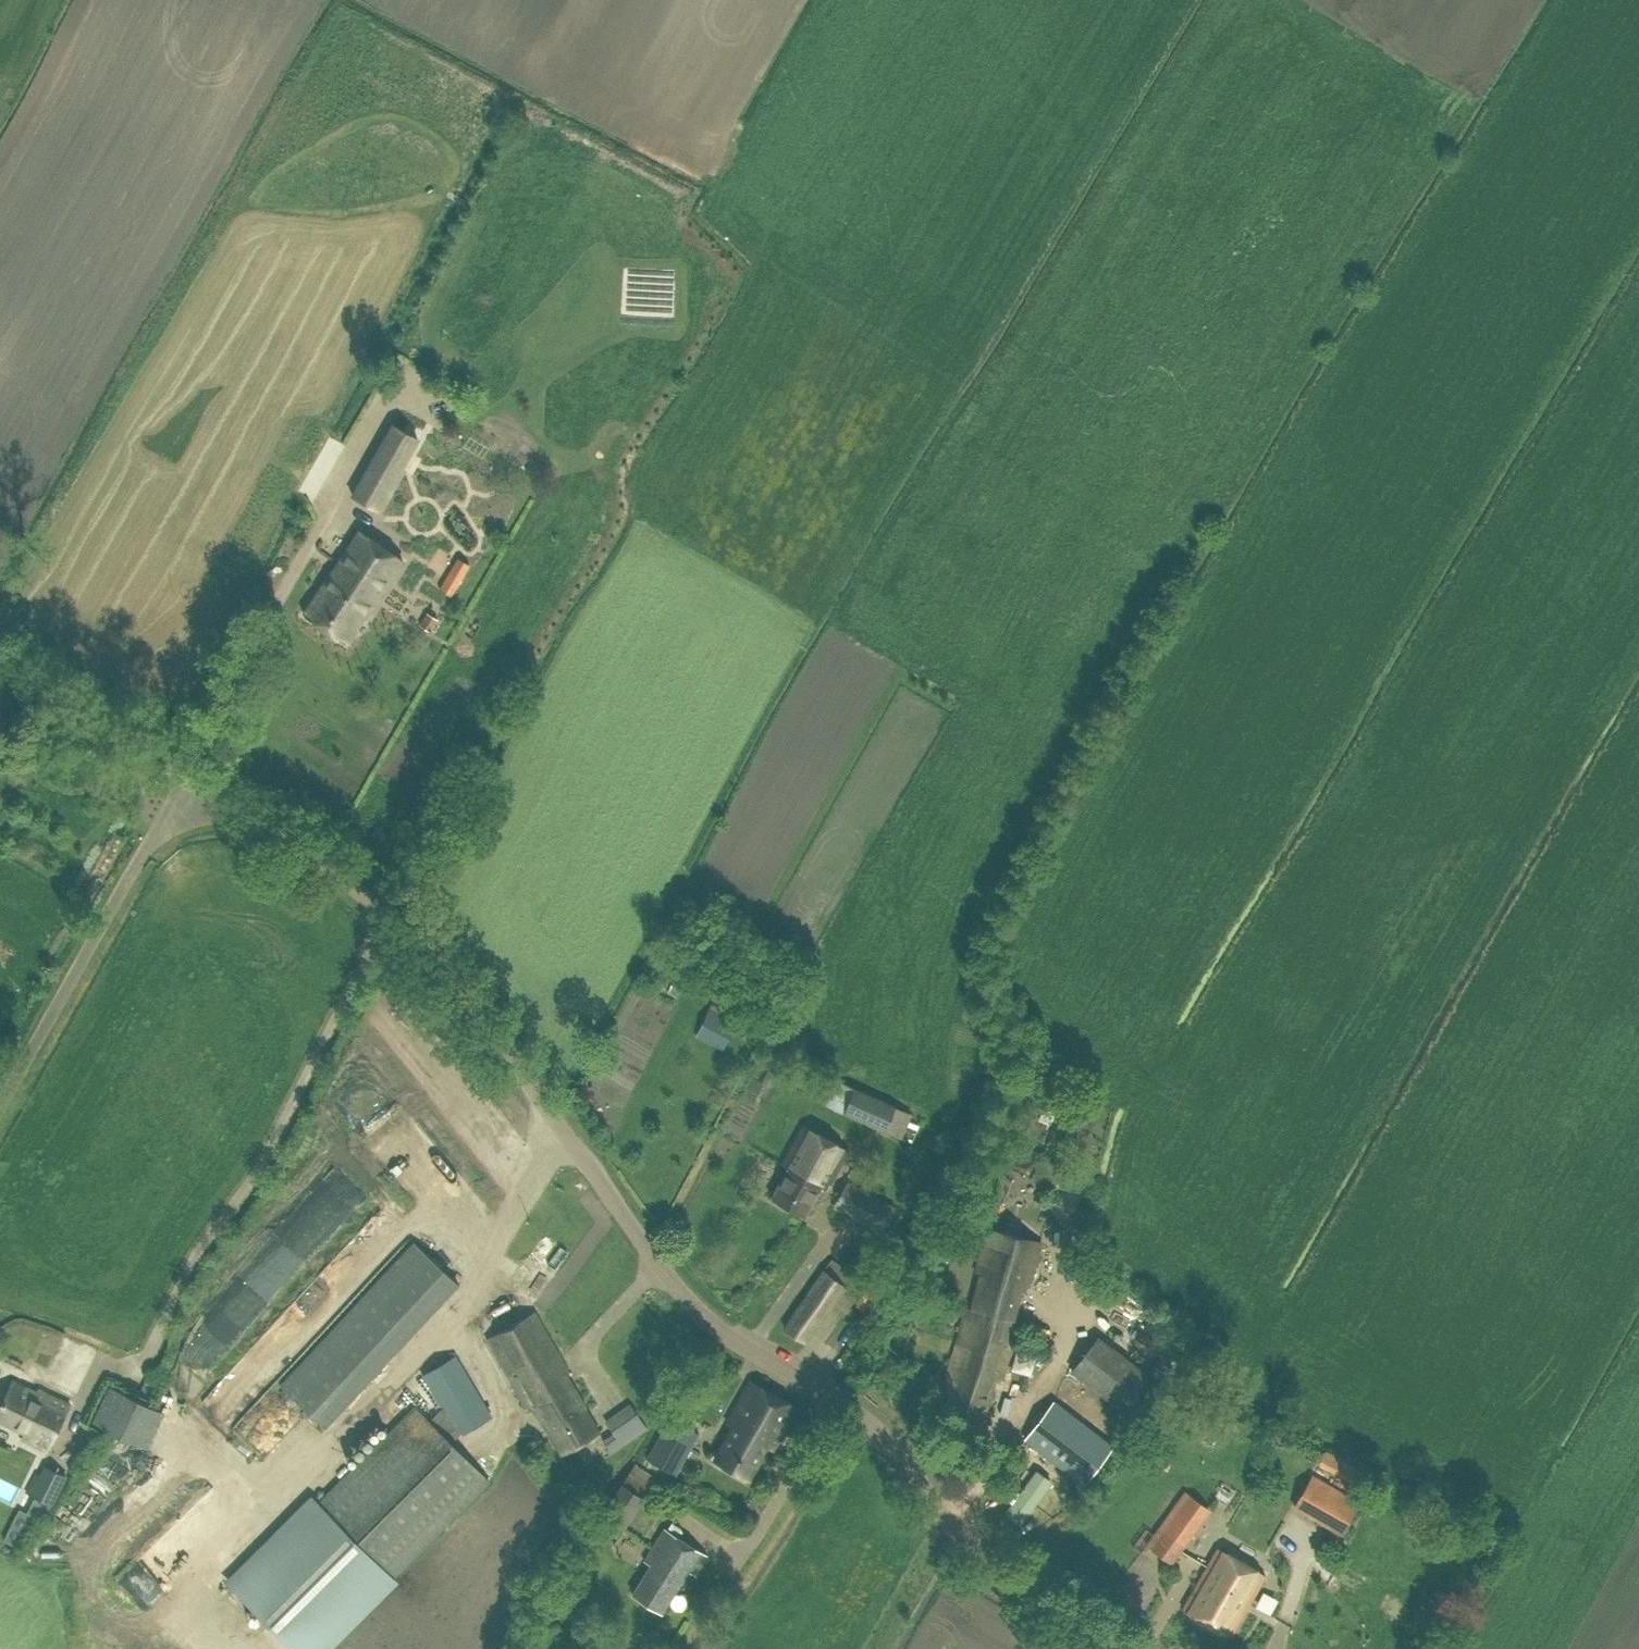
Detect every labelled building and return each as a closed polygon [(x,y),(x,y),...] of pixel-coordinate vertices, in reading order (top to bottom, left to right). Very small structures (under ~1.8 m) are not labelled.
[(420,439),(391,423),(351,497),(380,513),(420,439)] [(346,643),(402,560),(360,531),(303,615),(346,643)] [(439,620),(427,614),(420,626),(432,633),(439,620)] [(190,724),(195,714),(189,711),(184,721),(190,724)] [(723,1051),(738,1023),(710,1009),(696,1038),(723,1051)] [(902,1139),(913,1114),(845,1085),(835,1110),(902,1139)] [(828,1190),(849,1151),(803,1125),(781,1164),(788,1167),(771,1197),(804,1216),(821,1187),(828,1190)] [(881,1235),(896,1208),(848,1181),(833,1208),(881,1235)] [(282,1375),(329,1421),(467,1279),(446,1259),(442,1264),(418,1241),(413,1247),(377,1213),(332,1260),(338,1266),(212,1395),(223,1406),(253,1374),(268,1389),(282,1375)] [(972,1309),(1012,1320),(1021,1284),(1028,1286),(1040,1242),(988,1228),(975,1272),(981,1274),(972,1309)] [(842,1316),(864,1285),(831,1261),(784,1327),(805,1342),(830,1307),(842,1316)] [(1016,1320),(1012,1320),(972,1309),(967,1307),(948,1374),(944,1389),(949,1390),(939,1425),(978,1436),(996,1377),(1002,1379),(1012,1344),(1010,1344),(1016,1320)] [(599,1432),(565,1373),(568,1371),(534,1312),(487,1338),(527,1412),(534,1408),(561,1454),(599,1432)] [(1141,1425),(1168,1389),(1098,1336),(1070,1372),(1141,1425)] [(489,1481),(451,1443),(459,1435),(490,1416),(455,1357),(423,1375),(455,1428),(446,1437),(416,1407),(318,1504),(315,1500),(230,1585),(294,1648),(324,1648),(393,1579),(392,1578),(489,1481)] [(922,1386),(926,1374),(911,1369),(908,1382),(922,1386)] [(12,1380),(0,1406),(0,1420),(25,1431),(22,1438),(48,1451),(70,1404),(38,1389),(36,1392),(12,1380)] [(732,1469),(774,1395),(751,1381),(727,1423),(733,1427),(715,1459),(732,1469)] [(149,1449),(166,1413),(110,1387),(93,1423),(149,1449)] [(774,1395),(732,1469),(749,1479),(768,1446),(774,1450),(797,1408),(774,1395)] [(1053,1402),(1024,1441),(1083,1485),(1112,1447),(1053,1402)] [(676,1475),(700,1434),(671,1417),(647,1458),(676,1475)] [(622,1445),(614,1434),(603,1441),(611,1452),(622,1445)] [(68,1476),(45,1465),(40,1475),(36,1473),(26,1492),(53,1506),(68,1476)] [(514,1505),(539,1486),(526,1470),(501,1490),(514,1505)] [(1004,1514),(1019,1525),(1051,1482),(1036,1471),(1004,1514)] [(1341,1535),(1360,1503),(1312,1475),(1293,1507),(1341,1535)] [(624,1530),(645,1499),(622,1483),(601,1514),(624,1530)] [(1172,1510),(1159,1528),(1146,1545),(1170,1562),(1182,1545),(1195,1527),(1172,1510)] [(695,1574),(707,1555),(664,1528),(644,1560),(650,1565),(632,1593),(662,1612),(688,1570),(695,1574)] [(1230,1636),(1265,1575),(1218,1548),(1182,1609),(1230,1636)]
